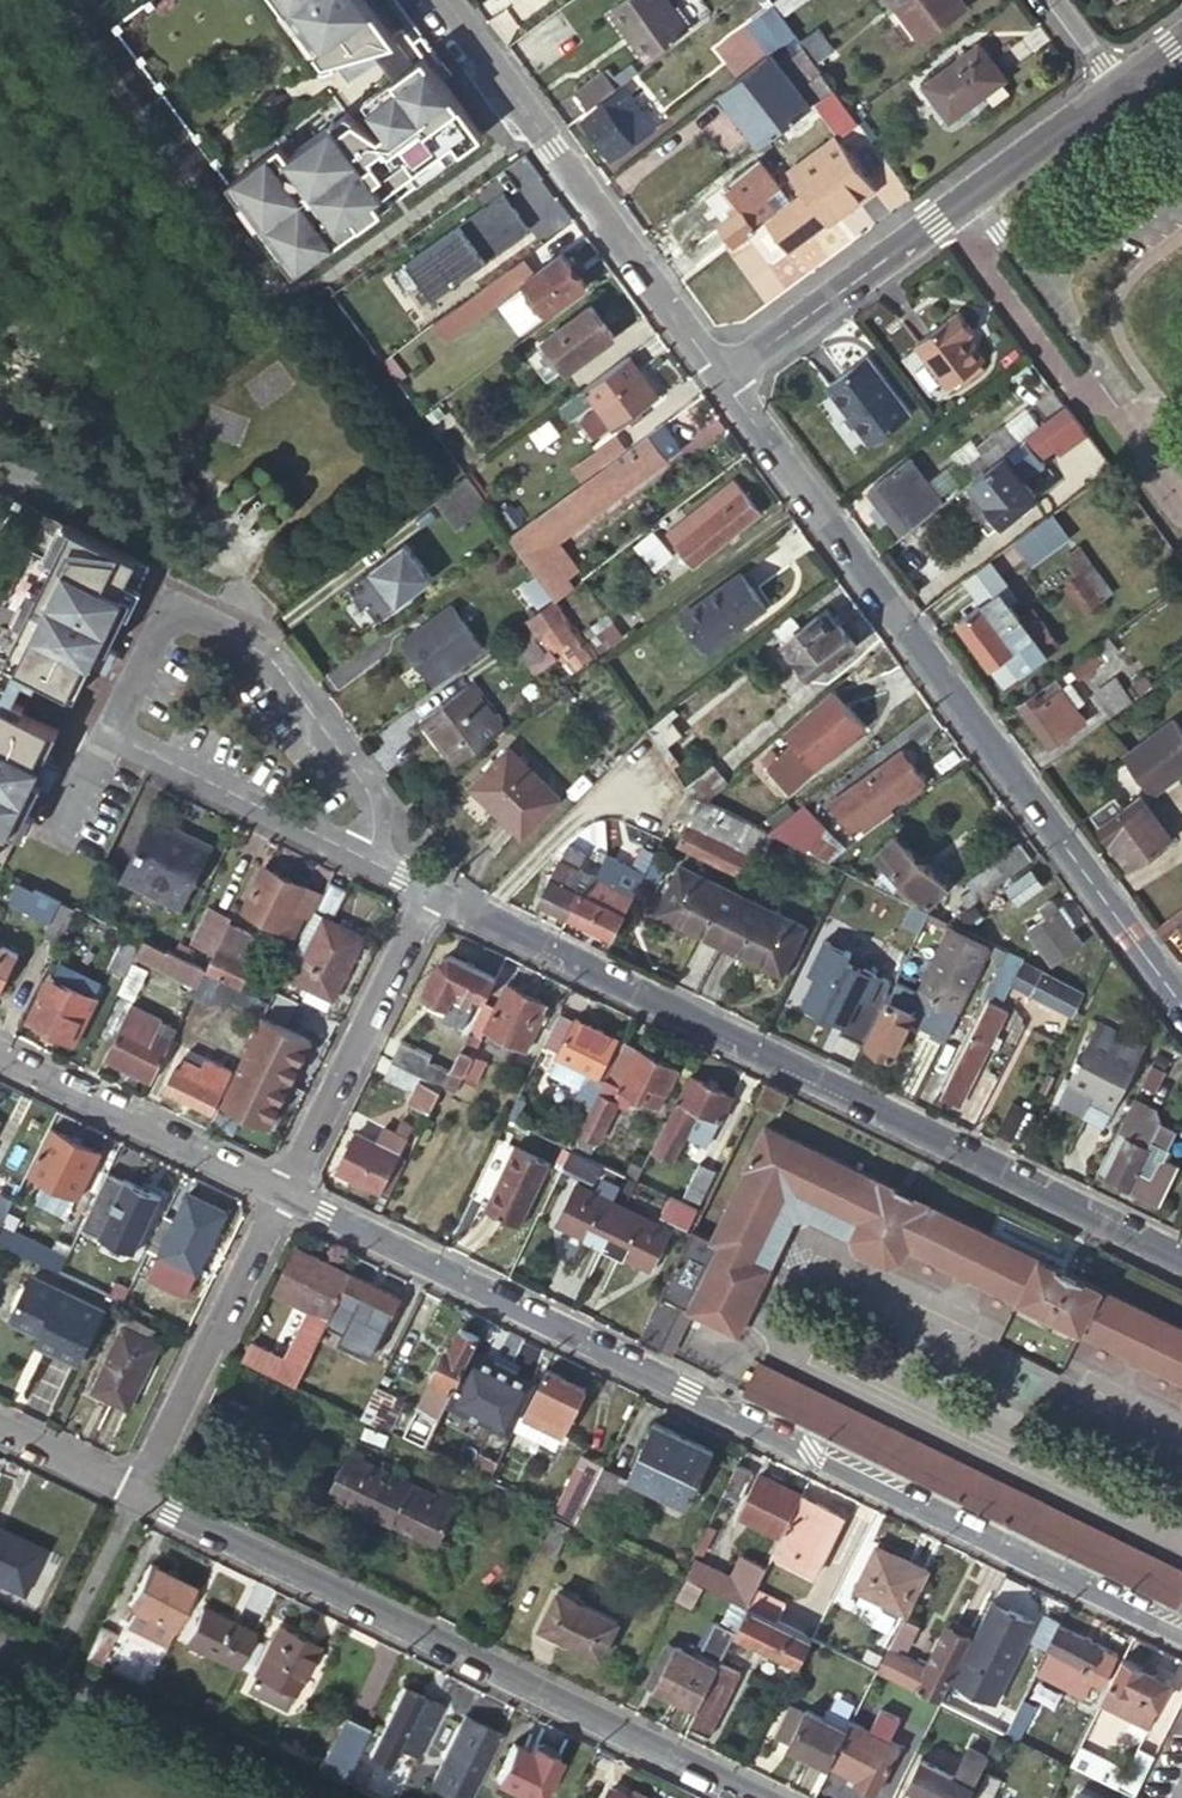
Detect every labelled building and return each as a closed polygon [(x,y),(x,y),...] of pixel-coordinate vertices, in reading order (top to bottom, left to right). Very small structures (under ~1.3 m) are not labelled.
[(284,11),(291,5),(306,25),(322,47),(315,52),(323,63),(333,60),(349,82),(386,54),(380,46),(397,41),(366,0),(276,0),(284,11)] [(652,0),(625,0),(610,11),(649,63),(681,39),(652,0)] [(785,15),(805,0),(774,0),(785,15)] [(921,41),(966,8),(960,0),(891,0),(921,41)] [(154,7),(149,1),(143,5),(147,12),(154,7)] [(772,4),(746,24),(755,36),(781,16),(772,4)] [(291,5),(284,11),(299,31),(306,25),(291,5)] [(781,16),(755,36),(767,53),(794,33),(781,16)] [(123,31),(118,24),(112,28),(117,35),(123,31)] [(299,31),(315,52),(322,47),(306,25),(299,31)] [(801,42),(808,52),(826,38),(818,28),(801,42)] [(808,52),(816,62),(834,49),(826,38),(808,52)] [(950,120),(976,101),(1004,80),(1006,78),(981,43),(924,86),(950,120)] [(811,106),(771,53),(720,92),(760,144),(802,112),(811,106)] [(141,54),(135,59),(140,66),(146,62),(141,54)] [(294,273),(482,134),(424,56),(392,79),(398,87),(368,108),(374,115),(362,124),(354,118),(334,134),(328,126),(287,156),(279,145),(228,184),(294,273)] [(575,93),(588,110),(617,88),(605,72),(575,93)] [(398,87),(392,79),(362,101),(368,108),(398,87)] [(1004,80),(976,101),(985,113),(1013,92),(1004,80)] [(160,81),(155,85),(159,91),(165,87),(160,81)] [(811,123),(843,99),(834,88),(811,106),(802,112),(811,123)] [(623,89),(584,118),(612,157),(654,127),(623,89)] [(345,113),(328,126),(334,134),(354,118),(345,113)] [(198,131),(192,135),(196,142),(202,137),(198,131)] [(804,193),(852,157),(838,137),(789,174),(804,193)] [(216,157),(211,161),(216,167),(222,164),(216,157)] [(877,189),(852,157),(804,193),(806,195),(766,224),(788,252),(826,223),(828,227),(877,189)] [(759,159),(725,183),(738,201),(731,206),(735,211),(721,221),(736,240),(778,210),(768,195),(781,186),(759,159)] [(533,213),(501,170),(465,197),(478,212),(462,223),(481,249),(491,241),(491,239),(495,236),(498,239),(533,213)] [(434,323),(448,341),(517,291),(518,292),(523,299),(504,313),(519,334),(548,313),(587,285),(564,252),(534,273),(523,258),(476,292),(456,307),(434,323)] [(420,305),(434,323),(456,307),(476,292),(463,274),(420,305)] [(499,306),(504,313),(523,299),(518,292),(499,306)] [(592,305),(544,340),(568,370),(615,335),(592,305)] [(430,326),(416,308),(397,322),(411,340),(430,326)] [(963,311),(919,343),(951,385),(961,378),(982,363),(987,359),(969,336),(977,330),(963,311)] [(406,375),(392,355),(382,362),(396,382),(406,375)] [(628,355),(585,387),(615,428),(659,397),(628,355)] [(868,358),(829,388),(872,442),(910,414),(868,358)] [(982,363),(961,378),(965,383),(985,368),(982,363)] [(1040,456),(1083,426),(1067,406),(1025,437),(1040,456)] [(647,435),(666,459),(668,457),(665,454),(677,445),(661,425),(647,435)] [(962,469),(972,481),(1005,453),(1018,443),(1005,425),(978,446),(983,453),(962,469)] [(647,435),(538,514),(556,539),(666,459),(647,435)] [(1005,453),(972,481),(1003,522),(1037,495),(1005,453)] [(916,455),(905,464),(918,483),(925,478),(930,474),(916,455)] [(918,483),(905,464),(903,461),(867,490),(901,532),(943,501),(925,478),(918,483)] [(466,476),(434,498),(454,528),(486,505),(466,476)] [(734,479),(667,532),(694,565),(760,512),(734,479)] [(21,502),(14,499),(11,506),(18,509),(21,502)] [(538,514),(509,535),(522,553),(525,557),(526,558),(529,562),(536,571),(555,598),(584,577),(556,539),(538,514)] [(1062,521),(1053,528),(1077,560),(1072,563),(1082,576),(1070,585),(1089,610),(1114,591),(1062,521)] [(138,560),(70,526),(4,660),(39,678),(77,696),(93,662),(101,666),(109,651),(116,654),(117,653),(109,649),(134,599),(121,593),(138,560)] [(653,531),(636,545),(654,567),(671,553),(653,531)] [(411,594),(431,579),(405,544),(347,587),(348,588),(352,585),(378,619),(400,602),(397,598),(408,591),(411,594)] [(1011,544),(986,563),(998,580),(1023,561),(1011,544)] [(150,566),(138,560),(121,593),(134,599),(150,566)] [(740,572),(682,617),(696,634),(693,642),(703,656),(711,656),(726,644),(727,635),(743,622),(744,624),(767,607),(740,572)] [(980,606),(958,622),(990,665),(1007,653),(1012,649),(1026,669),(1058,646),(1032,609),(1020,618),(1008,601),(1016,595),(1010,587),(981,608),(980,606)] [(527,618),(538,635),(542,632),(554,649),(561,644),(577,667),(591,656),(561,616),(566,614),(555,598),(532,615),(527,618)] [(450,605),(401,640),(430,679),(479,644),(450,605)] [(792,613),(774,628),(811,674),(829,661),(831,664),(857,644),(827,606),(802,626),(792,613)] [(613,621),(590,639),(599,651),(623,635),(613,621)] [(538,635),(523,646),(535,663),(554,649),(542,632),(538,635)] [(1106,660),(1096,646),(1079,659),(1069,665),(1080,679),(1106,660)] [(1012,649),(1007,653),(1021,673),(1026,669),(1012,649)] [(4,660),(0,667),(0,702),(22,713),(39,678),(4,660)] [(1055,676),(1066,692),(1076,685),(1064,669),(1055,676)] [(1110,716),(1134,699),(1117,675),(1105,684),(1109,691),(1098,699),(1110,716)] [(1055,676),(1018,703),(1050,746),(1087,720),(1066,692),(1055,676)] [(456,764),(505,728),(471,683),(422,719),(456,764)] [(864,725),(834,690),(785,732),(793,741),(765,765),(787,791),(815,767),(864,725)] [(0,702),(0,708),(57,736),(60,731),(22,713),(0,702)] [(0,708),(0,837),(4,829),(16,835),(41,785),(49,789),(50,788),(43,784),(51,769),(43,765),(57,736),(0,708)] [(1118,755),(1146,793),(1181,767),(1181,735),(1169,717),(1118,755)] [(509,747),(471,786),(523,835),(561,797),(509,747)] [(885,762),(831,802),(854,832),(907,793),(885,762)] [(683,784),(686,789),(707,799),(726,782),(712,765),(683,784)] [(686,789),(673,814),(689,821),(677,844),(737,873),(753,839),(760,842),(764,828),(707,799),(686,789)] [(1115,795),(1091,813),(1130,866),(1172,835),(1142,794),(1124,807),(1115,795)] [(786,801),(762,819),(769,829),(793,811),(786,801)] [(767,830),(775,834),(793,843),(821,821),(801,804),(793,811),(769,829),(767,830)] [(169,891),(187,899),(212,847),(197,839),(195,844),(170,832),(149,821),(126,870),(150,882),(154,886),(163,891),(169,891)] [(197,839),(173,828),(170,832),(195,844),(197,839)] [(4,829),(0,837),(0,868),(16,835),(4,829)] [(896,889),(906,899),(913,902),(920,895),(929,904),(948,884),(895,835),(877,853),(904,880),(896,889)] [(969,906),(1034,858),(1021,841),(967,881),(972,887),(961,896),(969,906)] [(540,900),(614,938),(655,852),(641,845),(631,867),(607,854),(596,877),(580,867),(587,854),(569,845),(562,858),(540,900)] [(658,912),(721,943),(744,896),(681,865),(658,912)] [(308,912),(314,914),(319,901),(305,894),(309,885),(268,866),(245,913),(295,938),(308,912)] [(1031,869),(1006,888),(1019,904),(1044,885),(1031,869)] [(150,882),(126,870),(121,880),(182,909),(187,899),(169,891),(163,891),(154,886),(150,882)] [(57,933),(70,906),(56,898),(55,900),(15,880),(6,899),(46,919),(43,926),(57,933)] [(347,889),(330,880),(319,901),(314,914),(326,920),(298,978),(311,985),(306,995),(328,1006),(362,937),(331,923),(347,889)] [(744,896),(721,943),(783,973),(806,926),(744,896)] [(906,899),(902,897),(891,924),(916,937),(929,911),(913,902),(906,899)] [(1051,918),(1031,932),(1053,963),(1083,942),(1071,924),(1075,921),(1065,908),(1060,911),(1053,899),(1042,907),(1051,918)] [(228,923),(230,918),(210,908),(192,943),(213,953),(228,923)] [(137,949),(143,938),(90,913),(83,929),(118,946),(105,973),(122,981),(132,960),(137,949)] [(314,914),(285,972),(298,978),(326,920),(314,914)] [(1163,941),(1181,925),(1179,920),(1175,915),(1155,930),(1163,941)] [(206,969),(235,984),(240,986),(252,962),(242,956),(252,935),(228,923),(213,953),(206,969)] [(952,926),(920,990),(959,1010),(992,946),(952,926)] [(175,954),(143,938),(137,949),(200,980),(206,969),(175,954)] [(1,994),(21,955),(0,945),(0,993),(1,994)] [(855,952),(815,1034),(838,1044),(846,1027),(853,1030),(857,1021),(851,1018),(877,963),(855,952)] [(483,1001),(495,977),(451,955),(441,958),(423,996),(432,1000),(427,1010),(444,1018),(444,1020),(463,1030),(469,1017),(474,1020),(483,1001)] [(1073,1014),(1085,991),(1024,958),(1013,983),(1073,1014)] [(122,981),(118,988),(135,996),(149,968),(132,960),(122,981)] [(235,984),(206,969),(200,980),(193,996),(223,1011),(229,997),(235,984)] [(74,1043),(96,998),(50,976),(28,1022),(74,1043)] [(907,1021),(948,1038),(961,1011),(959,1010),(920,990),(896,978),(886,998),(890,1000),(868,1044),(893,1056),(907,1021)] [(229,997),(264,1016),(271,1001),(240,986),(235,984),(229,997)] [(442,1085),(454,1091),(463,1074),(476,1081),(486,1063),(472,1056),(485,1030),(526,1050),(548,1004),(507,984),(495,1006),(483,1001),(474,1020),(455,1058),(448,1074),(442,1085)] [(1008,1010),(989,1000),(943,1092),(963,1101),(971,1084),(977,1073),(991,1045),(996,1034),(1008,1010)] [(106,1058),(152,1080),(173,1039),(156,1030),(162,1018),(132,1004),(106,1058)] [(310,1040),(264,1016),(222,1101),(268,1125),(310,1040)] [(592,1108),(624,1042),(576,1018),(558,1056),(589,1071),(584,1079),(575,1100),(592,1108)] [(1097,1021),(1090,1035),(1113,1047),(1121,1033),(1097,1021)] [(1145,1045),(1121,1033),(1113,1047),(1090,1035),(1081,1056),(1076,1053),(1073,1060),(1077,1063),(1070,1077),(1093,1089),(1089,1097),(1114,1110),(1145,1045)] [(996,1034),(991,1045),(997,1048),(1003,1037),(996,1034)] [(402,1040),(392,1061),(394,1062),(416,1073),(442,1085),(448,1074),(441,1070),(434,1067),(438,1058),(402,1040)] [(592,1108),(580,1132),(600,1141),(619,1102),(628,1107),(634,1095),(659,1107),(678,1068),(624,1042),(592,1108)] [(214,1109),(233,1072),(192,1052),(183,1071),(178,1068),(169,1087),(214,1109)] [(448,1074),(455,1058),(449,1055),(441,1070),(448,1074)] [(589,1071),(558,1056),(554,1065),(584,1079),(589,1071)] [(408,1089),(416,1073),(394,1062),(385,1078),(408,1089)] [(671,1117),(668,1115),(659,1134),(652,1148),(675,1159),(687,1134),(709,1144),(734,1094),(692,1074),(671,1117)] [(430,1110),(440,1089),(420,1080),(410,1101),(414,1103),(430,1110)] [(1156,1108),(1135,1098),(1097,1172),(1160,1203),(1179,1165),(1163,1157),(1169,1147),(1177,1131),(1161,1123),(1156,1108)] [(997,1132),(1014,1140),(1030,1108),(1014,1099),(997,1132)] [(424,1122),(430,1110),(414,1103),(412,1107),(416,1110),(413,1117),(424,1122)] [(1037,1109),(1031,1106),(1030,1108),(1014,1140),(1010,1148),(1016,1152),(1037,1109)] [(337,1169),(389,1194),(402,1166),(394,1162),(405,1137),(402,1136),(408,1123),(397,1116),(383,1145),(355,1131),(337,1169)] [(701,1211),(638,1340),(659,1350),(682,1304),(740,1332),(794,1216),(809,1213),(855,1236),(860,1249),(890,1264),(902,1260),(909,1245),(1181,1379),(1181,1326),(930,1203),(931,1202),(879,1178),(878,1178),(768,1124),(741,1177),(722,1168),(701,1211)] [(78,1200),(101,1151),(54,1127),(31,1172),(45,1179),(34,1200),(67,1217),(75,1199),(78,1200)] [(552,1162),(516,1145),(485,1207),(522,1225),(552,1162)] [(605,1164),(573,1148),(564,1165),(580,1173),(596,1180),(605,1164)] [(696,1161),(679,1196),(697,1205),(714,1171),(696,1161)] [(1,1225),(21,1185),(7,1179),(0,1193),(0,1228),(1,1225)] [(556,1221),(604,1245),(623,1208),(575,1184),(574,1184),(556,1221)] [(176,1220),(166,1215),(150,1247),(161,1253),(151,1275),(187,1293),(227,1212),(190,1194),(176,1220)] [(688,1228),(697,1209),(670,1196),(661,1215),(688,1228)] [(623,1208),(604,1245),(653,1270),(672,1232),(623,1208)] [(72,1246),(60,1270),(72,1276),(82,1256),(94,1262),(96,1257),(127,1272),(138,1247),(84,1220),(72,1246)] [(60,1270),(72,1246),(58,1238),(52,1249),(1,1225),(0,1228),(0,1241),(60,1270)] [(328,1317),(351,1272),(299,1246),(276,1292),(311,1309),(299,1333),(316,1342),(323,1329),(328,1317)] [(400,1296),(351,1272),(328,1317),(323,1329),(316,1342),(312,1350),(328,1358),(355,1304),(388,1320),(400,1296)] [(103,1313),(31,1278),(20,1301),(24,1303),(15,1320),(41,1333),(53,1339),(48,1347),(79,1362),(103,1313)] [(107,1294),(124,1302),(131,1287),(115,1279),(107,1294)] [(479,1337),(479,1336),(460,1326),(451,1347),(445,1344),(415,1406),(431,1414),(428,1420),(436,1423),(479,1337)] [(127,1410),(158,1346),(126,1331),(94,1395),(127,1410)] [(53,1339),(41,1333),(37,1342),(48,1347),(53,1339)] [(425,1448),(489,1480),(514,1429),(526,1404),(527,1402),(507,1391),(484,1436),(471,1430),(486,1399),(477,1394),(500,1347),(479,1337),(436,1423),(425,1448)] [(252,1342),(243,1359),(295,1385),(304,1368),(252,1342)] [(806,1386),(758,1363),(743,1392),(791,1416),(806,1386)] [(526,1404),(514,1429),(554,1449),(586,1387),(547,1368),(529,1406),(526,1404)] [(871,1455),(886,1425),(806,1386),(791,1416),(871,1455)] [(377,1387),(362,1417),(390,1431),(406,1401),(377,1387)] [(685,1502),(709,1452),(653,1424),(629,1475),(685,1502)] [(886,1425),(871,1455),(1033,1534),(1048,1505),(886,1425)] [(330,1493),(389,1521),(408,1482),(349,1453),(330,1493)] [(750,1471),(736,1464),(721,1494),(737,1500),(750,1471)] [(597,1477),(575,1522),(601,1535),(629,1478),(602,1465),(597,1477)] [(575,1466),(552,1511),(554,1512),(575,1522),(597,1477),(575,1466)] [(781,1537),(801,1496),(759,1476),(739,1516),(781,1537)] [(408,1482),(389,1521),(433,1543),(459,1490),(432,1477),(426,1491),(408,1482)] [(840,1515),(801,1496),(781,1537),(773,1555),(815,1576),(827,1553),(823,1551),(840,1515)] [(1144,1552),(1048,1505),(1033,1534),(1130,1582),(1144,1552)] [(570,1524),(555,1516),(540,1547),(555,1555),(570,1524)] [(708,1522),(696,1547),(712,1555),(724,1530),(708,1522)] [(18,1593),(40,1551),(0,1530),(0,1584),(18,1593)] [(906,1612),(928,1568),(877,1542),(855,1587),(906,1612)] [(1144,1552),(1130,1582),(1178,1605),(1181,1597),(1181,1571),(1144,1552)] [(695,1557),(685,1576),(747,1607),(755,1590),(767,1566),(742,1555),(732,1575),(695,1557)] [(174,1628),(195,1586),(148,1564),(127,1606),(135,1610),(127,1626),(163,1644),(172,1627),(174,1628)] [(747,1607),(776,1621),(784,1605),(755,1590),(747,1607)] [(600,1656),(617,1621),(558,1592),(541,1627),(600,1656)] [(1014,1607),(993,1597),(971,1642),(960,1664),(980,1674),(982,1674),(994,1651),(1003,1655),(1014,1634),(1004,1629),(1014,1607)] [(799,1665),(812,1638),(776,1621),(747,1607),(734,1633),(760,1646),(757,1651),(765,1656),(768,1650),(799,1665)] [(236,1669),(254,1634),(202,1608),(185,1644),(236,1669)] [(917,1624),(903,1618),(893,1639),(900,1643),(906,1646),(917,1624)] [(1027,1649),(1043,1657),(1047,1650),(1058,1627),(1041,1619),(1027,1649)] [(119,1632),(104,1624),(88,1657),(103,1664),(119,1632)] [(303,1651),(308,1641),(278,1626),(246,1690),(285,1710),(312,1656),(303,1651)] [(1108,1650),(1058,1626),(1058,1627),(1047,1650),(1092,1672),(1081,1693),(1096,1700),(1118,1656),(1108,1650)] [(1118,1656),(1123,1658),(1134,1635),(1119,1628),(1108,1650),(1118,1656)] [(888,1648),(877,1670),(942,1702),(953,1680),(960,1664),(971,1642),(946,1630),(927,1668),(896,1652),(888,1648)] [(893,1639),(888,1648),(896,1652),(900,1643),(893,1639)] [(317,1645),(308,1641),(303,1651),(312,1656),(317,1645)] [(669,1643),(657,1668),(664,1672),(657,1688),(697,1709),(718,1667),(669,1643)] [(697,1709),(689,1726),(710,1736),(741,1673),(720,1662),(718,1667),(697,1709)] [(953,1680),(942,1702),(962,1712),(980,1674),(960,1664),(953,1680)] [(1167,1688),(1120,1664),(1097,1710),(1144,1734),(1167,1688)] [(664,1672),(657,1668),(649,1685),(657,1688),(664,1672)] [(996,1706),(1003,1692),(988,1684),(981,1699),(996,1706)] [(402,1685),(368,1756),(388,1766),(422,1695),(402,1685)] [(791,1702),(773,1737),(830,1765),(832,1761),(847,1730),(851,1722),(826,1709),(822,1717),(791,1702)] [(449,1797),(468,1797),(500,1731),(462,1712),(426,1787),(449,1797)] [(348,1720),(322,1774),(340,1782),(349,1763),(366,1729),(348,1720)] [(899,1746),(851,1722),(847,1730),(832,1761),(858,1776),(856,1781),(877,1792),(899,1746)] [(991,1746),(972,1737),(955,1773),(921,1756),(907,1783),(909,1785),(908,1787),(924,1795),(925,1793),(937,1797),(966,1797),(991,1746)] [(561,1757),(558,1755),(556,1747),(544,1741),(537,1745),(534,1743),(530,1751),(514,1743),(496,1779),(536,1797),(540,1797),(561,1757)] [(1080,1745),(1070,1765),(1118,1788),(1128,1769),(1080,1745)] [(1135,1797),(1156,1754),(1139,1747),(1128,1769),(1118,1788),(1135,1797)] [(974,1797),(990,1797),(1006,1767),(992,1760),(974,1797)] [(357,1767),(349,1763),(340,1782),(359,1792),(363,1784),(357,1767)] [(649,1794),(633,1785),(630,1791),(614,1783),(607,1797),(647,1797),(649,1794)]
